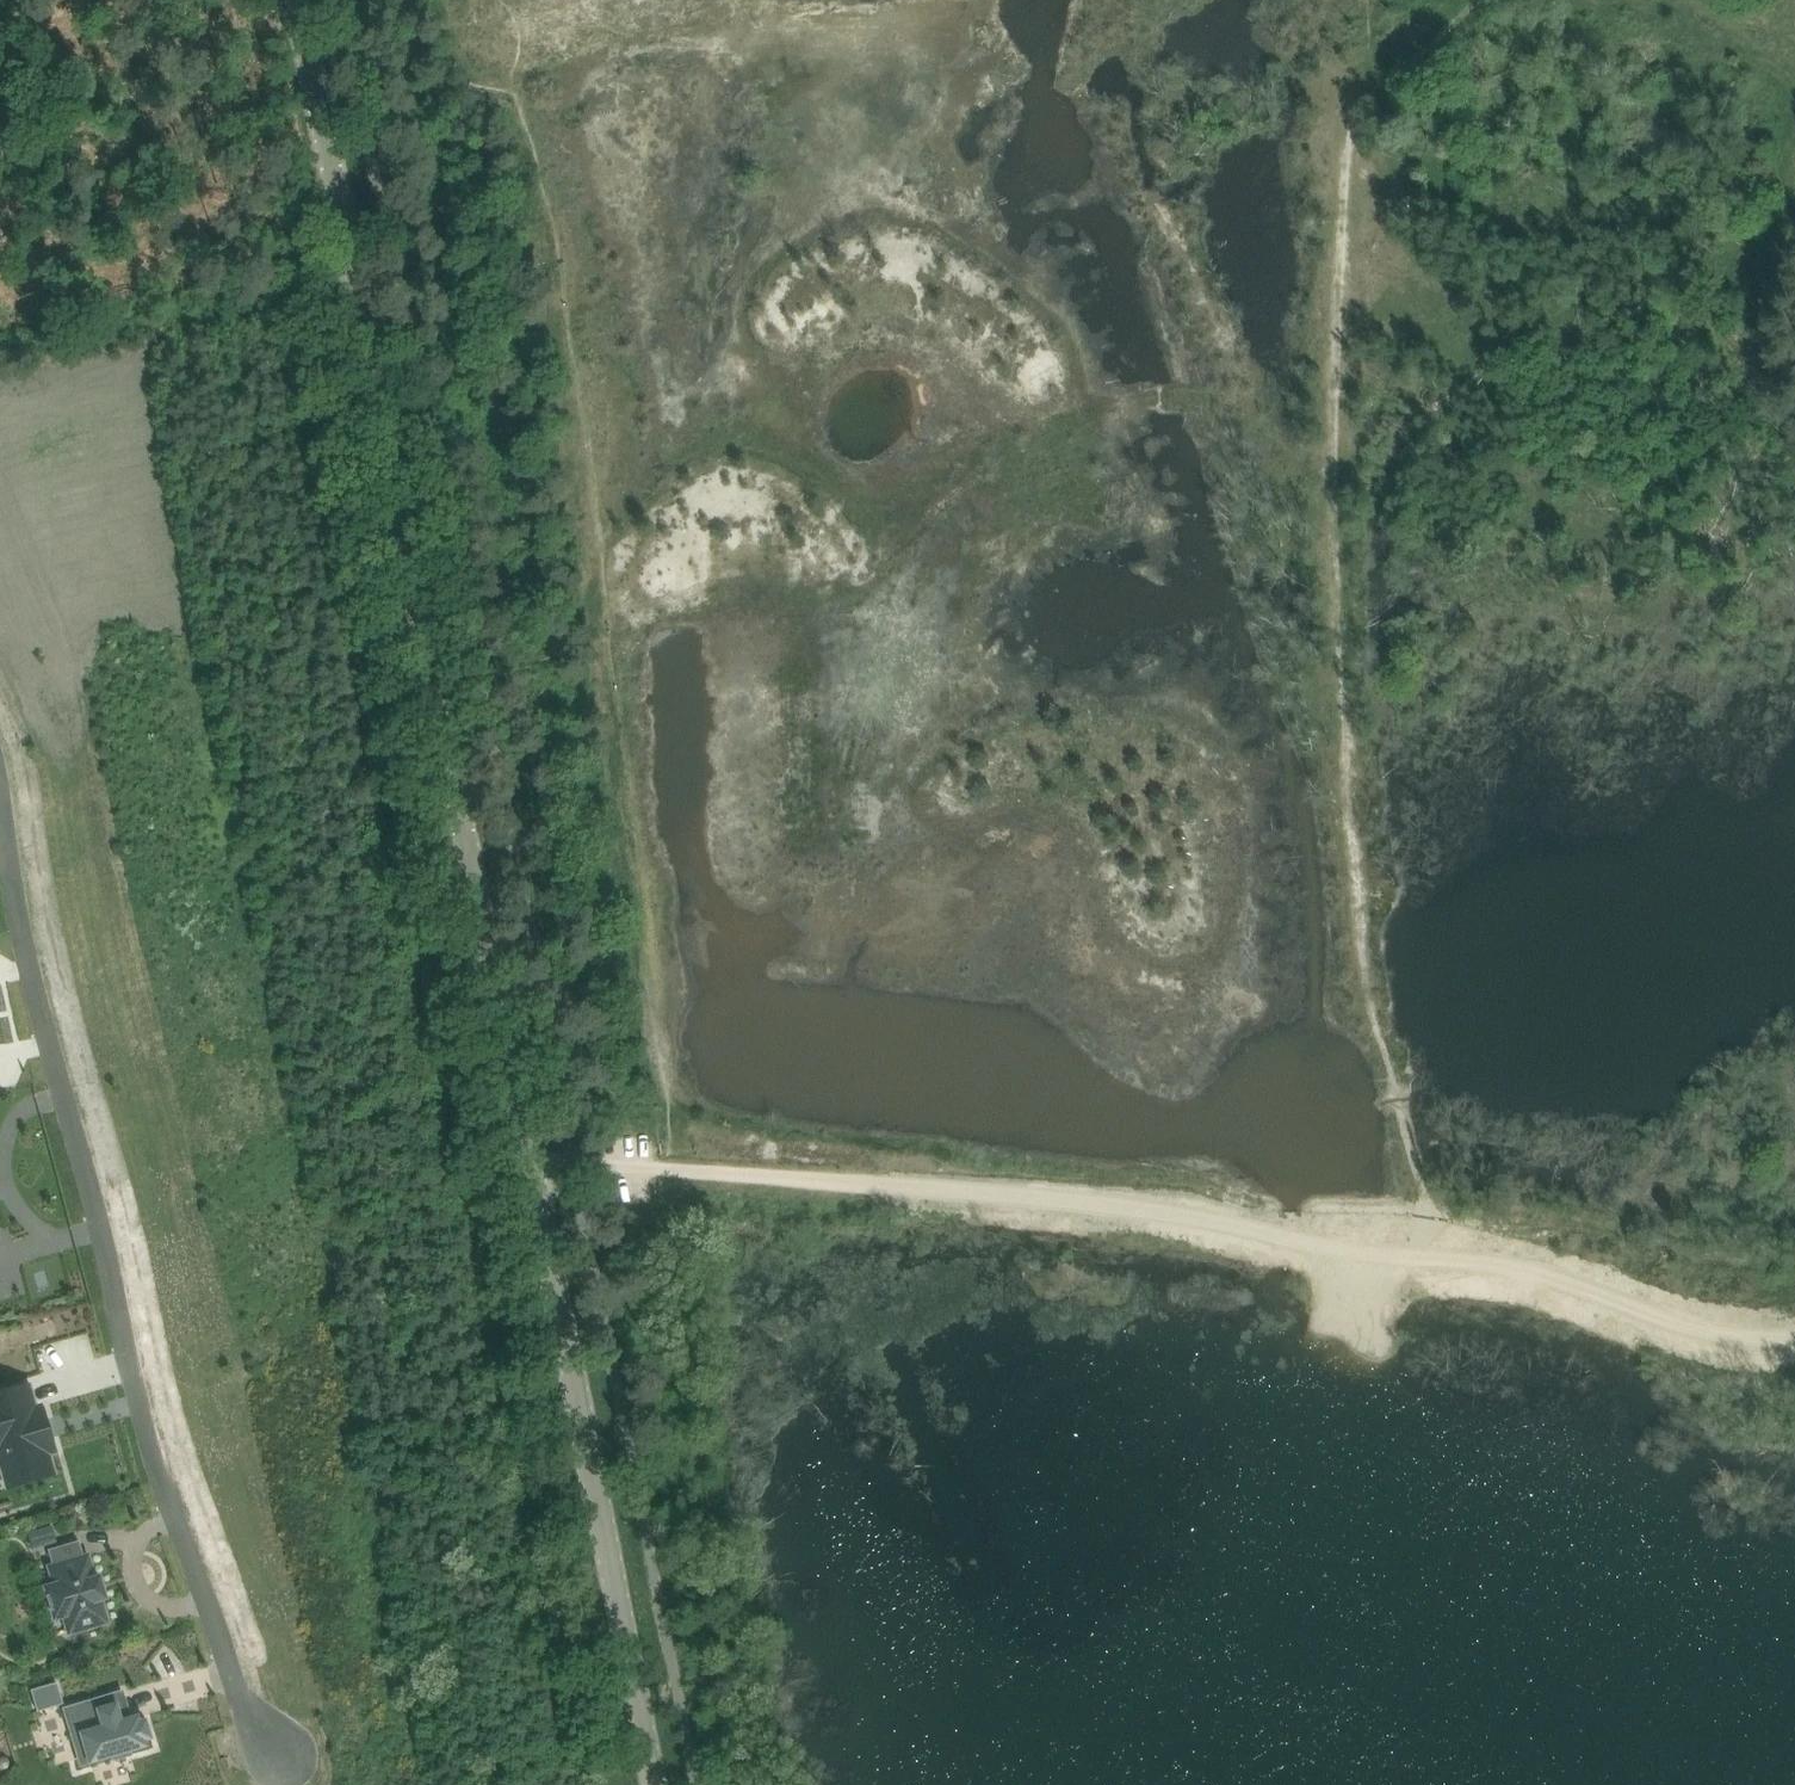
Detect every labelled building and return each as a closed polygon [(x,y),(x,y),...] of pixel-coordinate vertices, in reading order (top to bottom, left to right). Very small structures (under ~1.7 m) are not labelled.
[(54,1475),(48,1456),(54,1454),(41,1409),(35,1410),(29,1388),(0,1396),(0,1458),(9,1488),(54,1475)] [(49,1550),(54,1566),(51,1567),(56,1585),(46,1588),(55,1617),(65,1614),(70,1632),(107,1621),(100,1599),(105,1598),(98,1577),(94,1578),(87,1556),(84,1557),(79,1540),(49,1550)] [(63,1705),(57,1683),(31,1690),(38,1712),(63,1705)] [(132,1756),(148,1750),(146,1745),(152,1743),(147,1726),(141,1728),(139,1722),(128,1725),(126,1717),(120,1699),(66,1716),(76,1744),(84,1771),(116,1761),(117,1766),(134,1760),(132,1756)]
